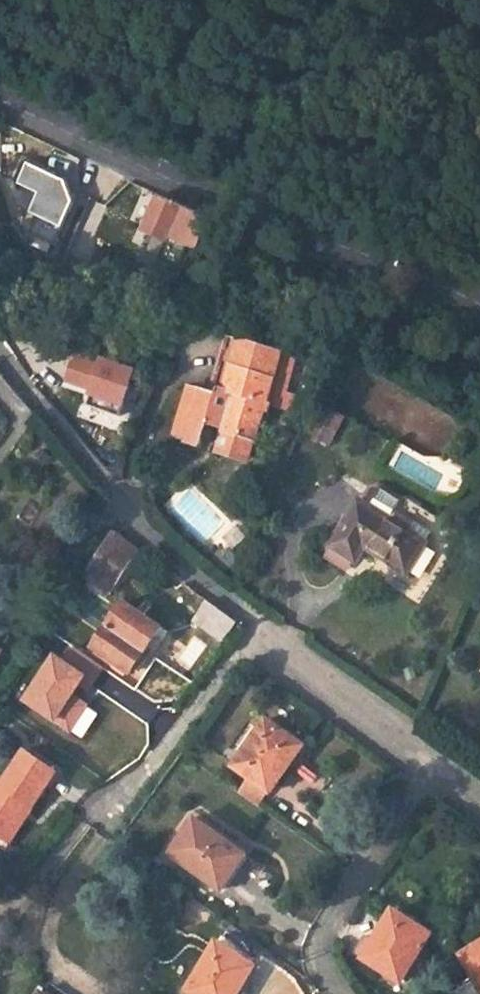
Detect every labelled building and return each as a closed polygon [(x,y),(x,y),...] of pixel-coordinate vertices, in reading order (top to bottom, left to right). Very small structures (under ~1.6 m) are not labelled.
[(66,181),(22,161),(13,182),(38,194),(30,213),(34,215),(26,233),(54,246),(74,202),(66,181)] [(182,207),(158,196),(143,229),(162,238),(154,259),(177,270),(187,275),(209,219),(182,207)] [(298,358),(231,336),(213,393),(195,387),(190,402),(183,400),(171,437),(197,445),(206,417),(220,422),(218,430),(228,433),(224,447),(254,456),(272,402),(291,409),(296,395),(287,392),(298,358)] [(81,359),(75,365),(69,381),(95,390),(89,405),(121,417),(138,371),(105,360),(103,367),(81,359)] [(457,529),(410,497),(406,502),(385,488),(378,488),(369,502),(364,500),(331,549),(354,565),(366,548),(407,576),(436,534),(448,542),(457,529)] [(117,535),(89,577),(111,592),(137,551),(117,535)] [(162,627),(125,602),(124,603),(120,600),(116,605),(121,608),(94,647),(131,672),(162,627)] [(207,602),(195,619),(223,639),(238,623),(207,602)] [(186,679),(174,670),(167,680),(179,688),(186,679)] [(267,722),(232,768),(269,795),(303,749),(267,722)] [(29,808),(34,812),(58,777),(26,755),(3,789),(0,788),(0,840),(11,848),(22,832),(21,821),(29,808)] [(220,892),(245,857),(195,821),(169,857),(220,892)] [(373,941),(362,935),(353,949),(402,980),(432,933),(394,908),(373,941)] [(190,986),(202,993),(238,993),(258,963),(221,938),(190,986)] [(458,956),(474,979),(477,977),(479,982),(479,942),(458,956)]
